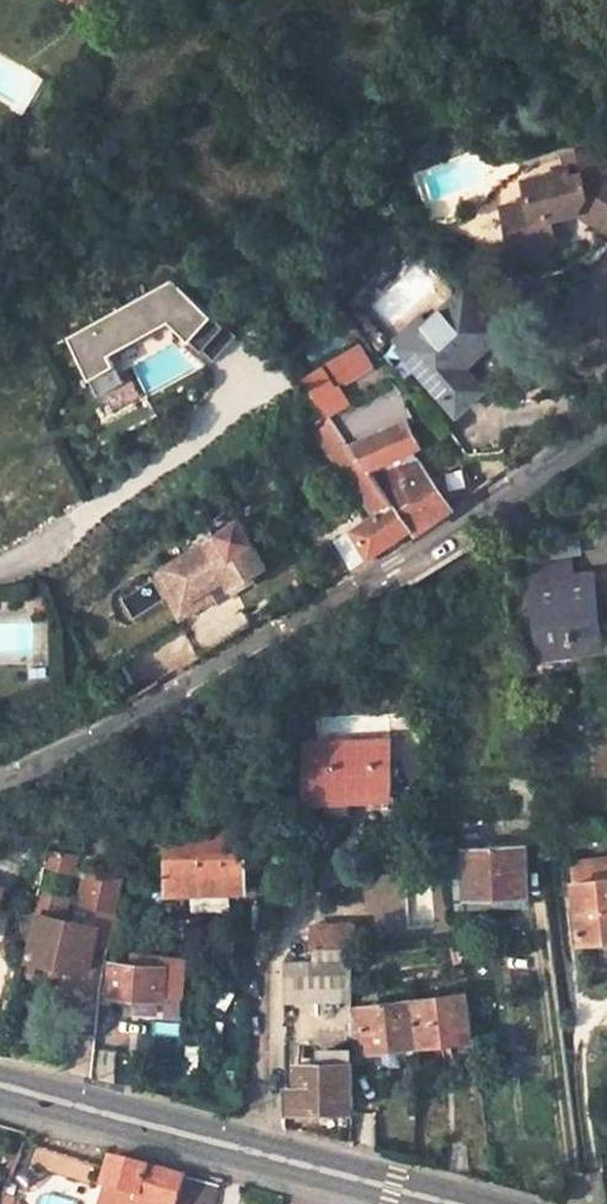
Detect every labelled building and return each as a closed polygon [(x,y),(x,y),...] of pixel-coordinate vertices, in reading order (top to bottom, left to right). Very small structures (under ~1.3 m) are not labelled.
[(606,222),(606,167),(600,144),(565,154),(567,165),(525,177),(531,196),(504,204),(517,246),(533,254),(550,249),(558,233),(552,213),(579,206),(606,222)] [(71,336),(103,395),(128,381),(113,354),(174,321),(217,360),(240,336),(177,279),(71,336)] [(462,367),(501,332),(466,293),(405,349),(458,410),(482,390),(462,367)] [(319,399),(360,369),(345,350),(304,381),(319,399)] [(339,426),(349,440),(352,444),(380,430),(370,412),(339,426)] [(367,464),(415,442),(404,418),(380,430),(352,444),(365,462),(367,464)] [(365,462),(352,444),(349,440),(327,455),(344,477),(365,462)] [(373,472),(414,526),(416,530),(452,505),(420,459),(373,472)] [(373,472),(367,464),(365,462),(344,477),(371,514),(335,535),(352,562),(414,526),(373,472)] [(241,577),(229,555),(246,546),(235,526),(167,564),(186,597),(207,586),(213,596),(216,602),(246,584),(241,577)] [(258,568),(246,546),(229,555),(241,577),(258,568)] [(576,650),(606,646),(596,575),(568,578),(565,557),(533,562),(544,645),(574,642),(576,650)] [(186,597),(167,564),(156,571),(181,615),(213,596),(207,586),(186,597)] [(347,789),(393,787),(390,735),(305,739),(307,782),(346,781),(347,789)] [(248,885),(245,815),(168,815),(170,886),(248,885)] [(504,902),(526,899),(518,837),(463,844),(469,893),(502,889),(504,902)] [(504,902),(502,889),(469,893),(463,844),(449,845),(457,907),(504,902)] [(573,863),(583,941),(606,938),(606,859),(573,863)] [(125,882),(89,874),(83,899),(118,908),(125,882)] [(52,892),(35,889),(31,908),(38,910),(29,954),(47,959),(46,967),(58,969),(60,962),(81,967),(91,923),(48,913),(52,892)] [(356,924),(311,924),(311,947),(355,946),(356,924)] [(114,959),(111,989),(163,995),(166,964),(114,959)] [(347,959),(311,960),(286,959),(285,999),(349,1000),(347,959)] [(468,992),(411,1000),(416,1041),(473,1034),(468,992)] [(416,1041),(411,1000),(349,1008),(350,1050),(416,1041)] [(350,1060),(300,1058),(299,1083),(284,1082),(283,1105),(352,1107),(350,1060)] [(468,1060),(469,1071),(477,1070),(476,1059),(468,1060)] [(114,1155),(108,1181),(143,1191),(142,1197),(160,1202),(169,1203),(207,1203),(213,1182),(177,1172),(114,1155)] [(104,1194),(141,1203),(159,1203),(160,1202),(142,1197),(143,1191),(108,1181),(104,1194)]
